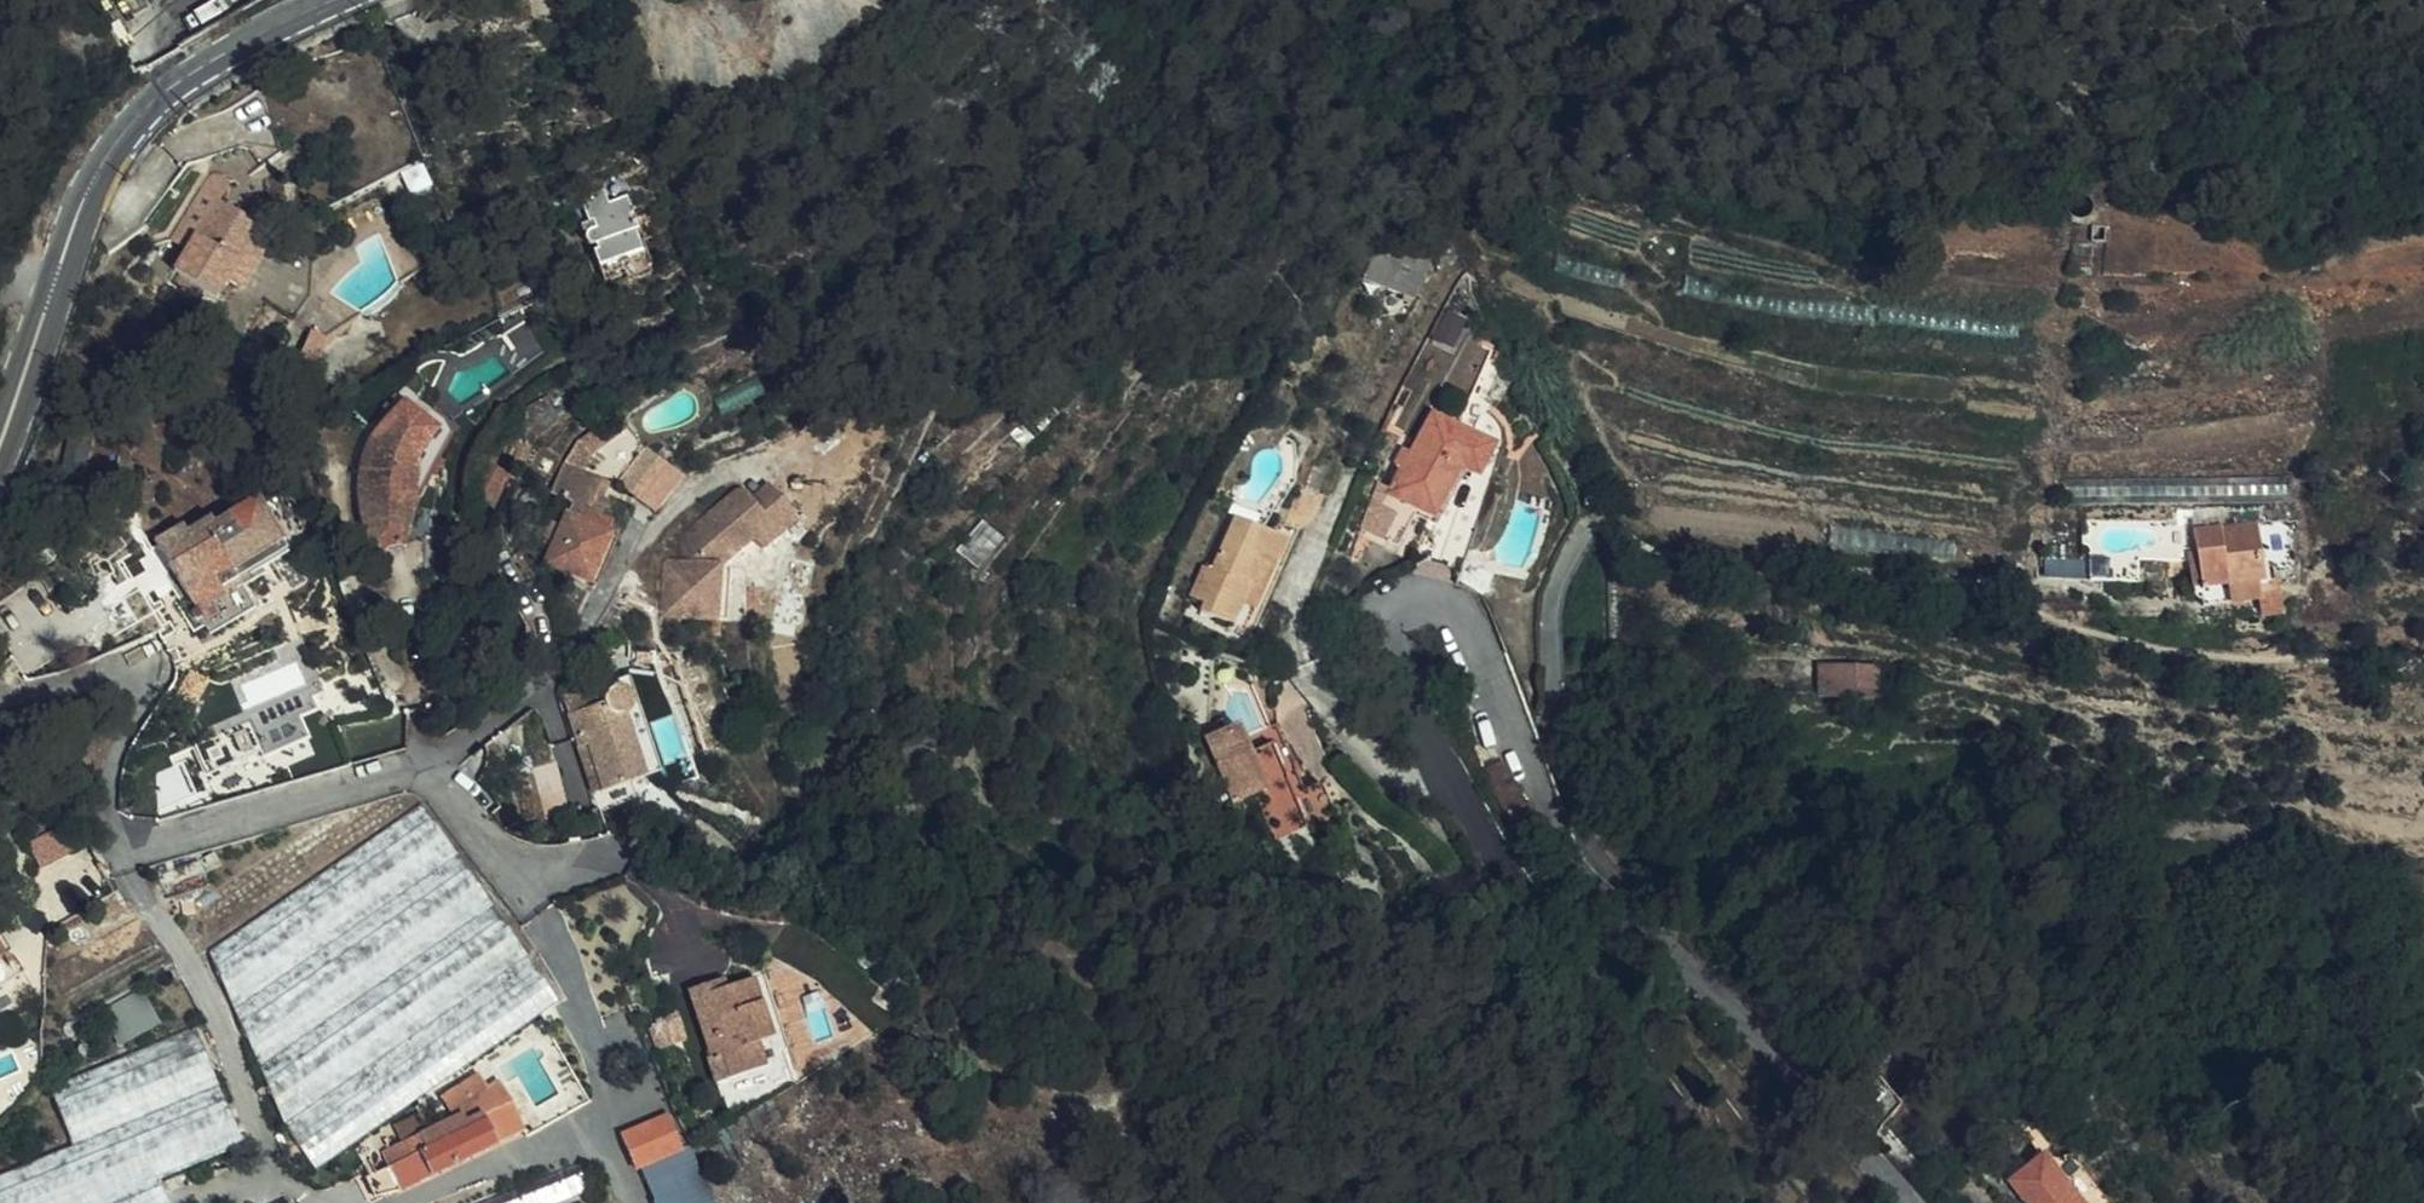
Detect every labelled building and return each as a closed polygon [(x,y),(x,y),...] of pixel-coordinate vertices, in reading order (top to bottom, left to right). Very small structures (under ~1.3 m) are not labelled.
[(606,194),(601,180),(585,186),(586,191),(578,195),(587,224),(581,226),(587,243),(593,241),(595,246),(592,247),(601,278),(649,262),(626,188),(606,194)] [(234,276),(267,223),(224,196),(203,232),(200,230),(179,265),(222,292),(232,275),(234,276)] [(279,230),(267,223),(234,276),(246,283),(279,230)] [(1371,288),(1399,300),(1429,248),(1418,243),(1404,273),(1382,263),(1371,288)] [(1429,248),(1399,300),(1418,309),(1440,254),(1429,248)] [(1476,335),(1483,320),(1464,310),(1456,325),(1476,335)] [(558,417),(547,398),(540,386),(512,405),(506,413),(525,440),(558,417)] [(567,411),(556,393),(547,398),(558,417),(567,411)] [(366,514),(374,548),(412,541),(408,522),(416,518),(421,513),(423,507),(424,497),(418,483),(418,482),(403,477),(407,466),(411,459),(415,454),(449,416),(449,415),(426,394),(416,403),(408,397),(378,432),(369,448),(364,468),(364,493),(366,514)] [(1484,473),(1500,440),(1441,408),(1420,446),(1411,441),(1402,457),(1411,463),(1398,487),(1439,509),(1463,462),(1484,473)] [(593,526),(599,512),(587,506),(598,480),(599,478),(583,471),(590,456),(629,427),(615,410),(578,437),(564,459),(551,490),(574,500),(546,561),(590,579),(609,532),(593,526)] [(418,482),(418,483),(454,431),(449,416),(415,454),(411,459),(407,466),(403,477),(418,482)] [(660,447),(654,456),(664,463),(670,455),(660,447)] [(661,466),(664,464),(664,463),(654,456),(644,448),(615,483),(635,499),(661,466)] [(476,457),(472,487),(499,490),(504,461),(476,457)] [(755,492),(769,474),(759,466),(745,484),(755,492)] [(755,492),(745,484),(743,483),(734,482),(727,484),(722,487),(680,536),(679,558),(666,559),(668,613),(734,611),(733,593),(723,593),(722,557),(755,521),(766,530),(794,494),(769,474),(755,492)] [(587,506),(599,512),(605,513),(610,501),(604,498),(609,485),(598,480),(587,506)] [(258,498),(285,545),(307,531),(279,485),(258,498)] [(248,582),(291,555),(285,545),(258,498),(217,523),(211,515),(189,529),(183,522),(153,540),(160,550),(187,533),(197,549),(171,565),(213,635),(263,606),(248,582)] [(550,542),(558,522),(536,513),(526,532),(550,542)] [(959,548),(982,567),(1007,538),(985,518),(959,548)] [(2194,524),(2197,560),(2263,554),(2260,519),(2194,524)] [(2156,564),(2188,561),(2186,520),(2052,520),(2052,553),(2056,553),(2093,557),(2128,561),(2156,564)] [(1243,593),(1264,530),(1236,521),(1219,580),(1214,579),(1200,625),(1231,636),(1234,626),(1240,628),(1243,593)] [(1290,538),(1264,530),(1243,593),(1240,628),(1251,631),(1259,610),(1265,612),(1290,538)] [(28,556),(32,546),(35,539),(23,535),(16,553),(28,556)] [(1477,586),(1481,591),(1487,572),(1494,552),(1478,547),(1466,580),(1477,586)] [(2093,557),(2056,553),(2057,581),(2094,581),(2093,557)] [(2263,554),(2197,560),(2201,604),(2258,600),(2260,613),(2280,612),(2277,579),(2266,579),(2263,554)] [(731,557),(722,557),(723,593),(733,593),(731,557)] [(2128,561),(2093,557),(2094,581),(2129,581),(2128,561)] [(2277,579),(2298,577),(2298,566),(2276,568),(2277,579)] [(1487,597),(1489,602),(1505,587),(1487,572),(1481,591),(1487,597)] [(309,653),(294,660),(306,687),(241,717),(264,760),(309,739),(300,722),(319,713),(312,698),(325,692),(309,653)] [(1844,684),(1845,661),(1823,661),(1823,683),(1844,684)] [(1879,662),(1845,661),(1844,684),(1878,684),(1879,662)] [(627,783),(644,779),(624,713),(629,710),(631,704),(631,698),(628,692),(622,688),(614,687),(608,691),(605,695),(603,703),(591,707),(566,713),(584,773),(594,770),(600,790),(590,793),(595,810),(631,800),(627,783)] [(561,695),(566,713),(591,707),(585,688),(561,695)] [(1257,770),(1247,720),(1247,718),(1208,736),(1238,804),(1263,792),(1257,770)] [(1258,747),(1247,720),(1257,770),(1263,792),(1276,786),(1295,830),(1314,820),(1278,738),(1258,747)] [(250,772),(236,742),(187,766),(201,796),(250,772)] [(536,765),(546,814),(569,809),(559,760),(536,765)] [(594,770),(584,773),(590,793),(600,790),(594,770)] [(338,940),(458,856),(422,806),(210,954),(235,1011),(338,940)] [(534,831),(529,818),(519,821),(525,835),(534,831)] [(71,852),(61,829),(30,843),(40,866),(71,852)] [(296,847),(201,913),(201,914),(220,940),(314,874),(296,847)] [(202,862),(209,874),(221,866),(214,854),(202,861),(202,862)] [(169,898),(184,904),(195,901),(197,901),(201,897),(207,888),(209,874),(202,862),(202,861),(196,855),(160,866),(160,878),(164,890),(169,898)] [(261,1068),(493,906),(459,857),(458,856),(338,940),(235,1011),(261,1068)] [(201,914),(201,913),(195,901),(184,904),(188,918),(201,914)] [(529,958),(493,906),(261,1068),(286,1125),(529,958)] [(1656,974),(1663,967),(1645,950),(1638,957),(1656,974)] [(559,1001),(529,958),(286,1125),(287,1126),(316,1169),(508,1036),(559,1001)] [(719,984),(715,974),(692,983),(714,1050),(711,1052),(719,1077),(723,1076),(731,1099),(779,1082),(763,1036),(788,1027),(768,966),(730,980),(719,984)] [(726,970),(715,974),(719,984),(730,980),(726,970)] [(144,987),(110,1005),(127,1039),(161,1021),(144,987)] [(673,1035),(666,1013),(656,1016),(657,1022),(653,1023),(659,1040),(673,1035)] [(159,1178),(243,1143),(198,1029),(53,1089),(76,1146),(0,1177),(0,1202),(97,1202),(159,1178)] [(671,1067),(660,1055),(653,1060),(663,1073),(671,1067)] [(1907,1095),(1894,1079),(1870,1097),(1891,1121),(1907,1095)] [(499,1080),(464,1114),(467,1119),(508,1098),(499,1080)] [(508,1098),(467,1119),(464,1114),(426,1132),(402,1144),(384,1153),(392,1166),(403,1187),(404,1188),(527,1126),(511,1096),(508,1098)] [(620,1134),(636,1165),(641,1163),(680,1144),(665,1112),(620,1134)] [(402,1144),(426,1132),(420,1118),(395,1129),(402,1144)] [(685,1142),(680,1144),(641,1163),(657,1202),(710,1202),(685,1142)] [(2044,1149),(2004,1186),(2015,1198),(2012,1201),(2014,1202),(2105,1202),(2067,1159),(2050,1158),(2044,1149)] [(589,1191),(579,1165),(482,1202),(560,1202),(589,1191)] [(403,1187),(392,1166),(369,1178),(376,1196),(403,1187)] [(159,1178),(97,1202),(170,1202),(159,1178)] [(602,1190),(570,1202),(607,1202),(602,1190)]
